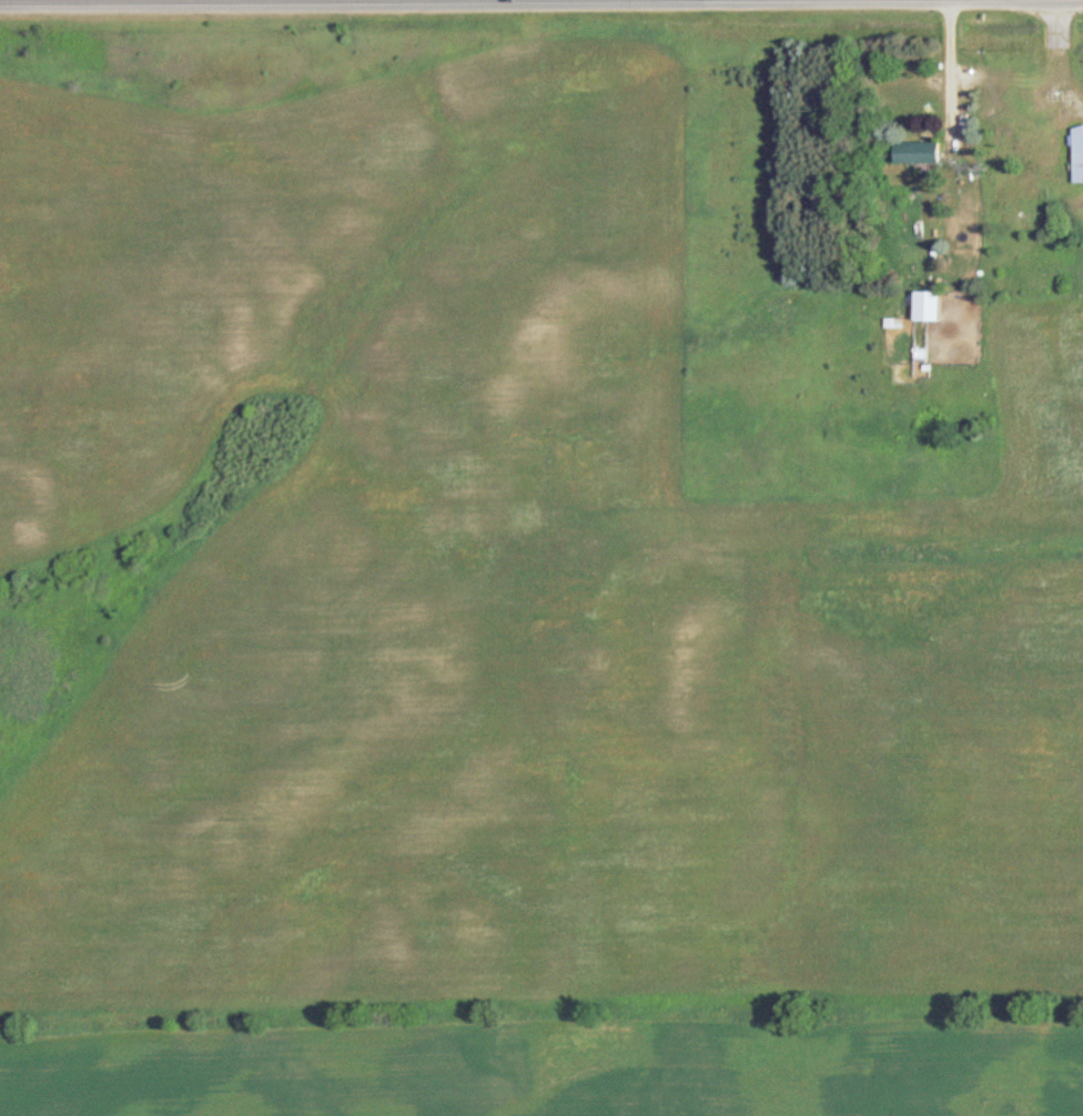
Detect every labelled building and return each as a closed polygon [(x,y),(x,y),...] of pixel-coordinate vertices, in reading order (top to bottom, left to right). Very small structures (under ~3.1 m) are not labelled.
[(945,142),(899,142),(899,164),(945,164),(945,142)] [(917,321),(943,321),(943,291),(917,291),(917,321)]
